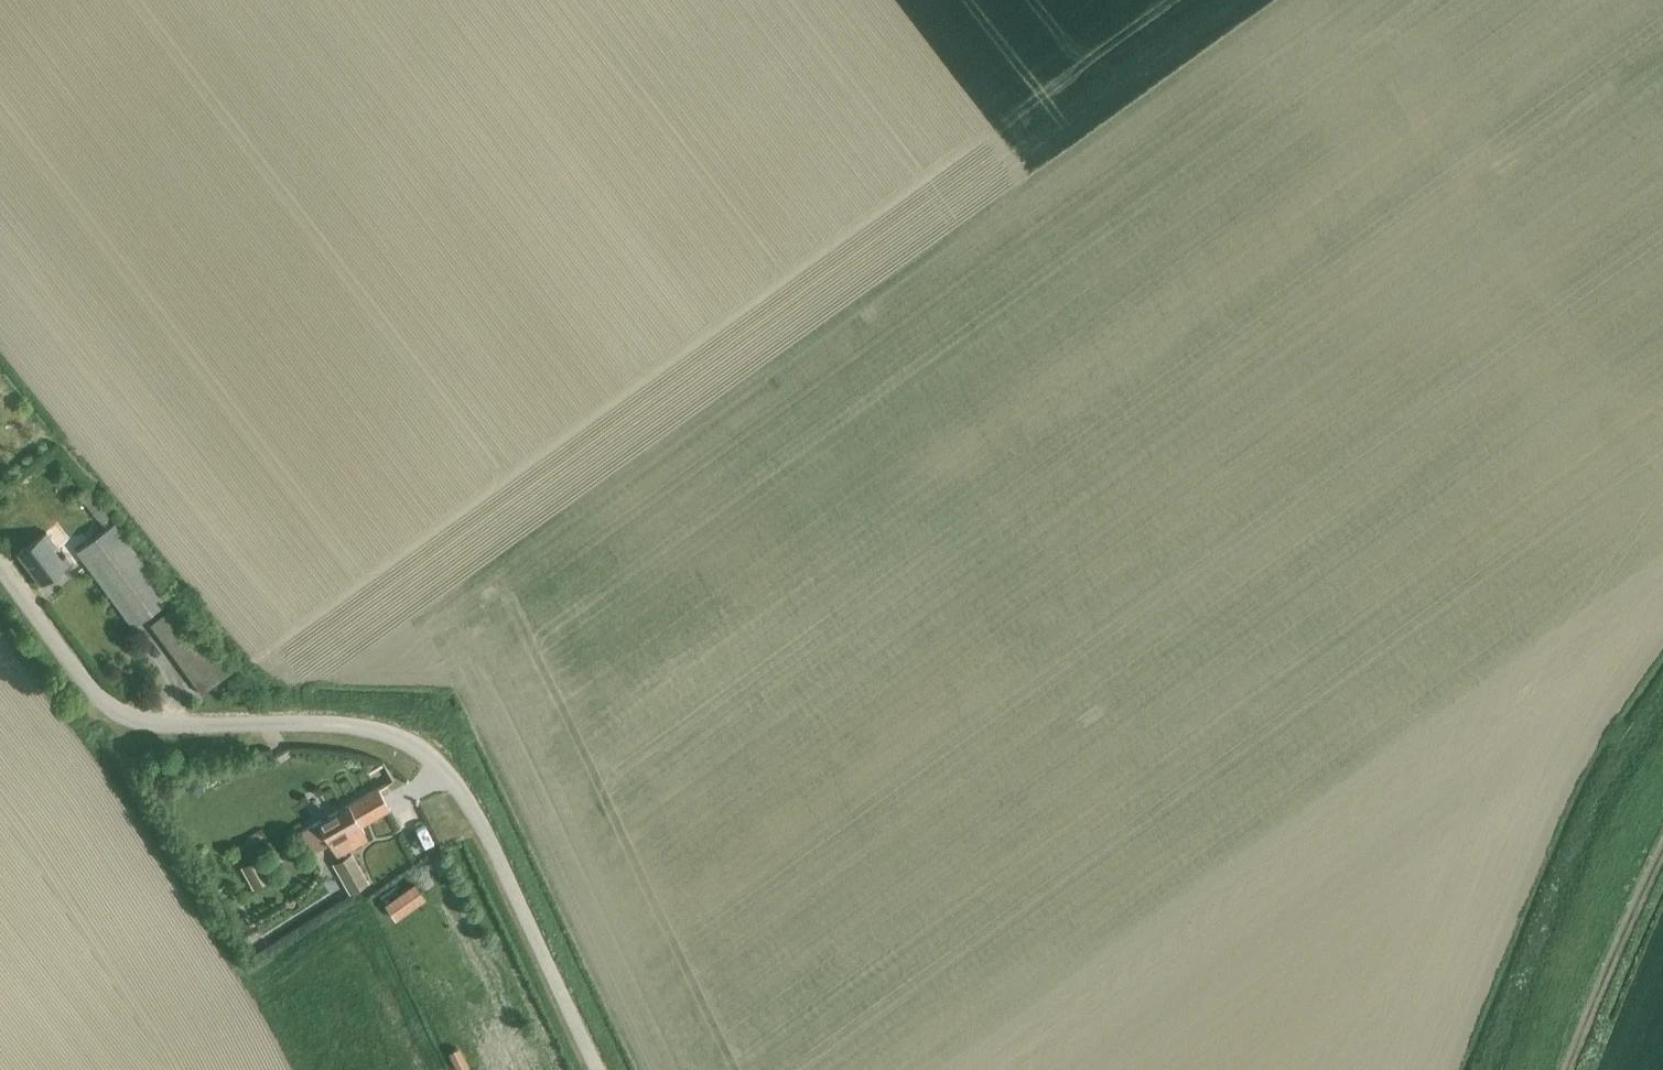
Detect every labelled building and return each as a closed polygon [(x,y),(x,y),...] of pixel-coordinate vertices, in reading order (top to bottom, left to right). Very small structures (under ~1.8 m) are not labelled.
[(31,450),(19,457),(24,465),(36,458),(31,450)] [(134,625),(171,598),(115,522),(78,549),(134,625)] [(43,536),(20,553),(42,584),(66,566),(43,536)] [(202,693),(231,672),(179,601),(150,622),(202,693)] [(188,783),(187,788),(190,793),(196,794),(200,791),(201,785),(198,780),(192,779),(188,783)] [(379,787),(319,821),(303,830),(315,852),(331,843),(337,855),(355,845),(352,840),(366,832),(362,825),(391,809),(379,787)] [(353,853),(335,863),(352,893),(370,883),(353,853)] [(259,858),(243,867),(254,888),(270,880),(259,858)] [(415,883),(386,903),(393,914),(422,894),(415,883)]
